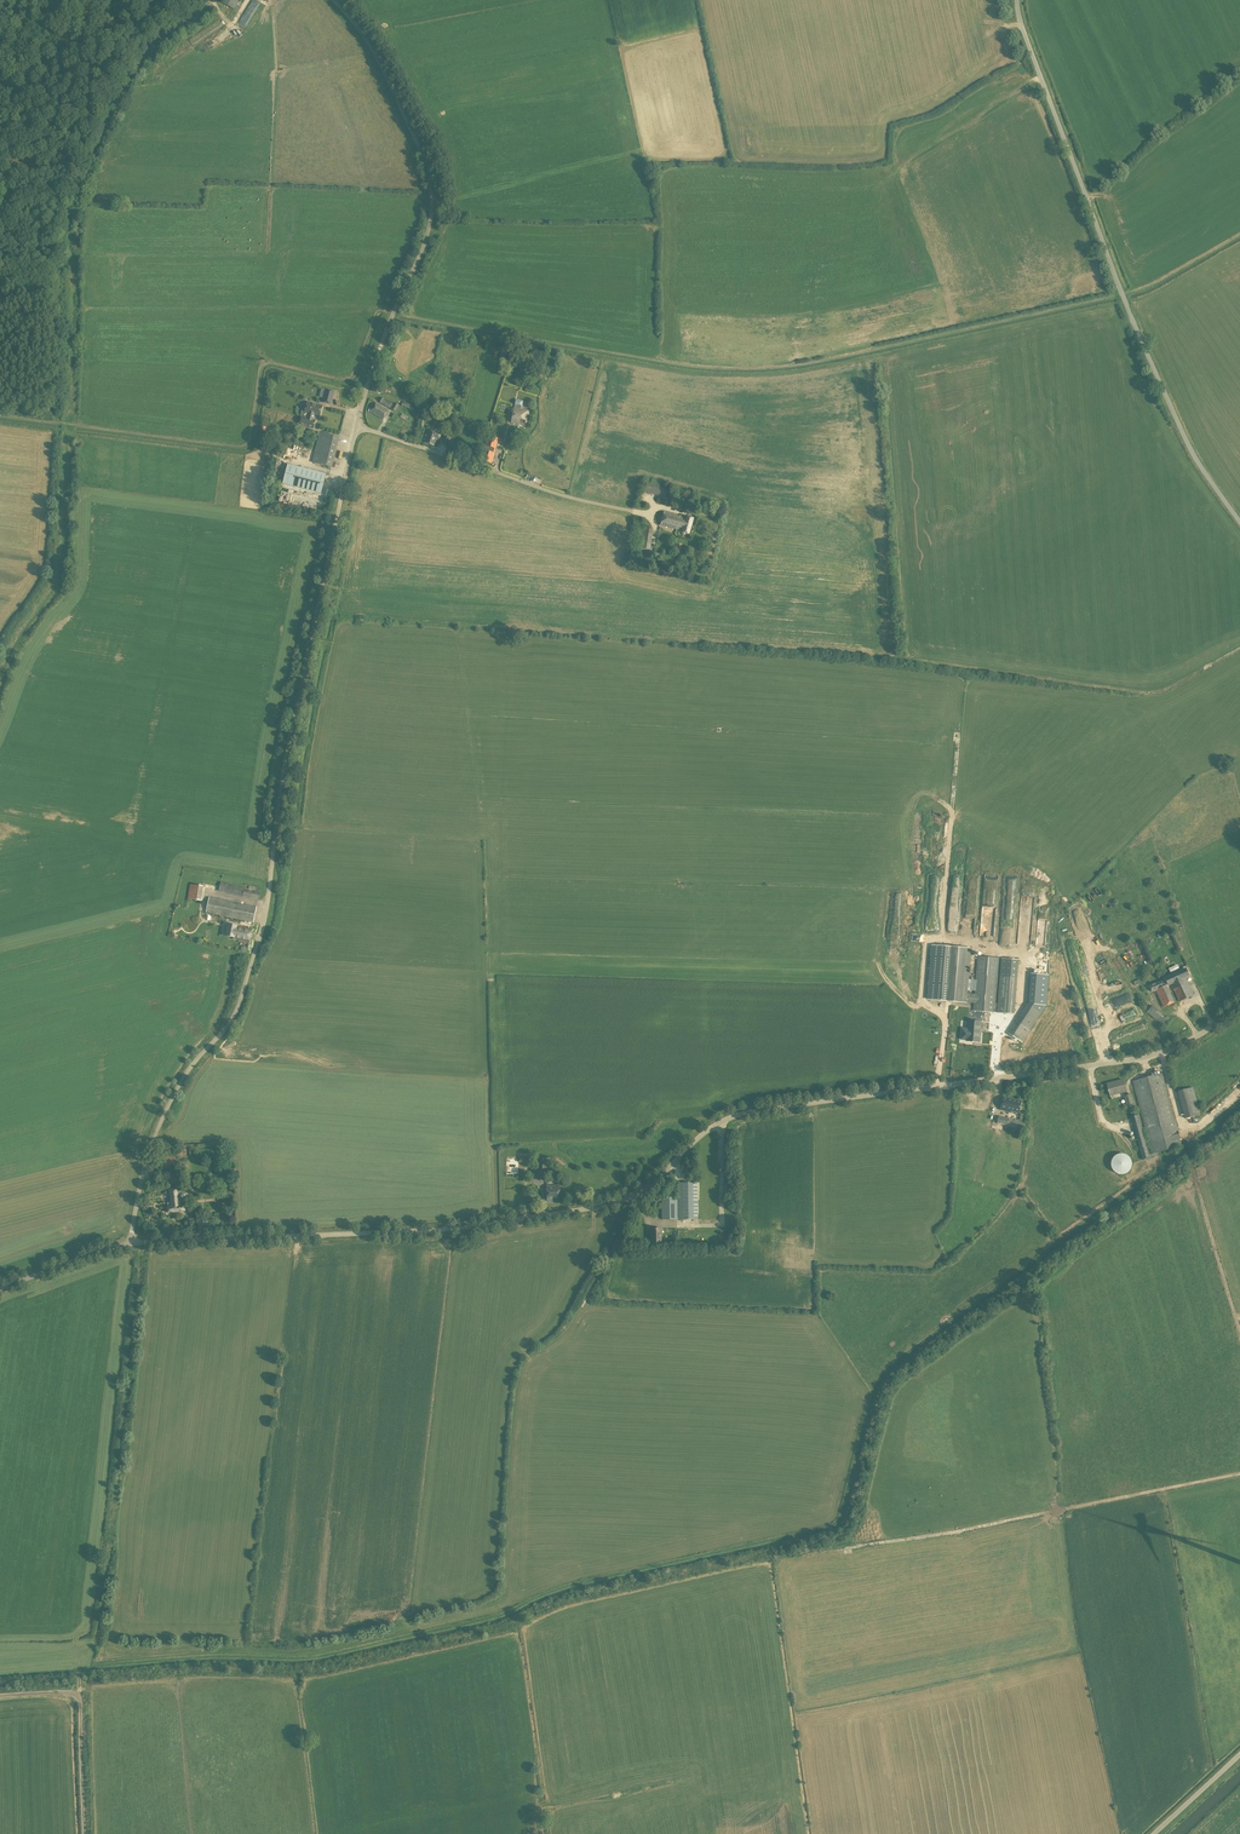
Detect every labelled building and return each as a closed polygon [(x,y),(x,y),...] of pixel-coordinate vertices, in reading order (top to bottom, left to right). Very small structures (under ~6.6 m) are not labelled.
[(499,359),(505,361),(508,354),(501,351),(499,359)] [(327,389),(324,398),(332,400),(334,392),(327,389)] [(390,408),(393,403),(383,397),(379,402),(390,408)] [(511,423),(518,424),(519,419),(527,421),(529,411),(521,409),(523,401),(516,399),(511,423)] [(304,410),(302,411),(301,413),(307,414),(315,417),(315,415),(319,416),(322,406),(307,402),(305,410),(304,410)] [(415,406),(403,402),(401,405),(413,410),(415,406)] [(383,420),(389,411),(376,403),(371,412),(383,420)] [(423,427),(425,417),(427,411),(424,410),(422,416),(421,416),(421,420),(420,420),(419,426),(423,427)] [(315,417),(307,414),(301,413),(300,417),(301,417),(299,425),(313,428),(315,420),(314,420),(315,417)] [(439,439),(441,433),(429,430),(425,442),(434,445),(437,438),(439,439)] [(331,467),(339,438),(317,432),(317,435),(319,436),(316,448),(313,448),(312,453),(315,453),(313,462),(331,467)] [(492,463),(498,439),(488,436),(481,460),(492,463)] [(326,474),(288,464),(282,484),(321,494),(326,474)] [(665,497),(668,487),(645,481),(642,491),(665,497)] [(686,517),(680,515),(680,516),(665,511),(661,525),(677,529),(683,531),(682,532),(689,534),(693,518),(686,516),(686,517)] [(636,548),(650,549),(653,529),(640,526),(636,548)] [(218,891),(258,900),(261,888),(246,885),(245,888),(220,882),(218,891)] [(190,884),(188,898),(201,901),(203,886),(190,884)] [(1024,884),(1023,892),(1029,892),(1028,896),(1033,896),(1034,885),(1024,884)] [(206,912),(253,922),(256,907),(209,897),(206,912)] [(249,942),(252,929),(236,926),(229,924),(226,936),(234,937),(233,939),(249,942)] [(949,946),(932,945),(927,999),(945,1001),(958,1002),(967,1003),(967,1002),(974,1003),(973,1011),(995,1013),(995,1012),(997,1012),(1015,1014),(1016,1002),(998,1000),(998,1009),(995,1009),(998,974),(999,965),(1000,958),(978,956),(976,972),(975,994),(968,993),(971,948),(957,947),(949,946)] [(1185,969),(1165,978),(1168,985),(1171,984),(1179,1002),(1193,995),(1186,979),(1189,977),(1185,969)] [(1149,987),(1151,992),(1156,990),(1163,1007),(1174,1003),(1164,980),(1149,987)] [(1008,1034),(1022,1043),(1041,1014),(1027,1005),(1008,1034)] [(1166,1017),(1153,1005),(1147,1012),(1165,1027),(1171,1019),(1167,1016),(1166,1017)] [(967,1041),(980,1042),(981,1032),(980,1031),(981,1022),(970,1021),(969,1029),(962,1028),(961,1039),(967,1040),(967,1041)] [(1131,1117),(1142,1160),(1159,1155),(1159,1152),(1182,1146),(1162,1073),(1132,1081),(1144,1127),(1142,1127),(1139,1114),(1131,1117)] [(1126,1091),(1123,1080),(1107,1084),(1110,1096),(1126,1091)] [(1185,1118),(1201,1114),(1194,1086),(1178,1090),(1185,1118)] [(1134,1103),(1131,1094),(1124,1096),(1126,1105),(1134,1103)] [(1003,1097),(1000,1110),(1010,1112),(1011,1111),(1019,1113),(1022,1101),(1003,1097)] [(999,1116),(997,1124),(1022,1130),(1025,1119),(1021,1118),(1020,1121),(999,1116)] [(1131,1165),(1131,1162),(1131,1161),(1130,1159),(1129,1157),(1128,1156),(1127,1154),(1125,1153),(1124,1153),(1123,1153),(1121,1152),(1119,1152),(1117,1153),(1115,1154),(1114,1155),(1112,1156),(1111,1158),(1111,1159),(1111,1161),(1110,1162),(1111,1165),(1111,1167),(1112,1169),(1113,1170),(1115,1171),(1117,1172),(1119,1173),(1121,1173),(1123,1172),(1125,1172),(1126,1171),(1128,1170),(1129,1169),(1130,1167),(1131,1165)] [(184,1165),(184,1160),(176,1160),(176,1156),(161,1156),(162,1169),(176,1169),(176,1165),(184,1165)] [(548,1178),(548,1169),(549,1169),(549,1159),(538,1159),(538,1165),(537,1165),(536,1178),(548,1178)] [(678,1182),(678,1197),(679,1219),(698,1219),(697,1182),(678,1182)] [(559,1200),(559,1185),(546,1186),(547,1201),(559,1200)] [(168,1213),(185,1211),(184,1204),(183,1205),(181,1188),(166,1190),(168,1207),(167,1207),(168,1213)] [(679,1219),(678,1197),(677,1197),(661,1197),(662,1220),(678,1219),(679,1219)] [(651,1238),(651,1244),(661,1244),(661,1229),(651,1229),(651,1238)]
